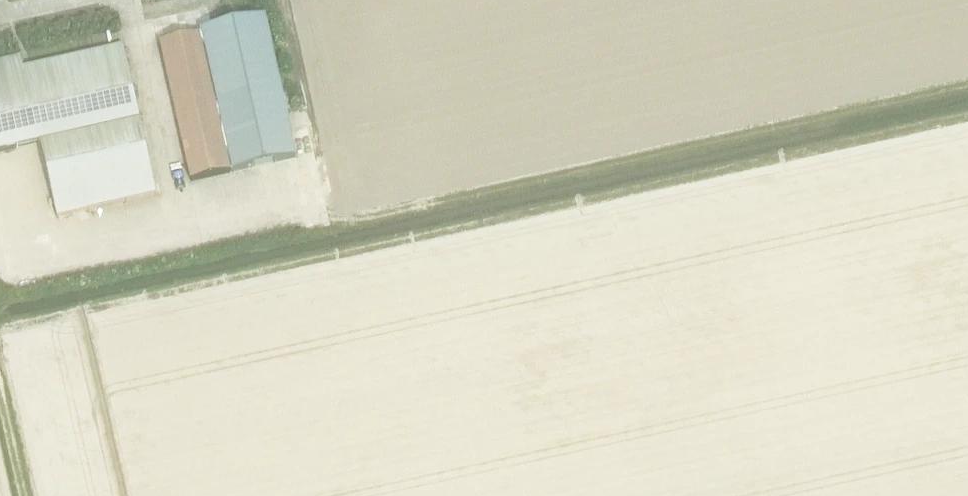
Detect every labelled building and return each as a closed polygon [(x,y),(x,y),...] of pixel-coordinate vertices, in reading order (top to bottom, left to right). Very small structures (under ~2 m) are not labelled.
[(265,18),(199,33),(200,37),(231,174),(296,160),(265,18)] [(160,46),(191,183),(231,174),(200,37),(160,46)] [(40,144),(57,218),(157,196),(123,48),(23,70),(21,57),(0,62),(0,153),(40,144)]
